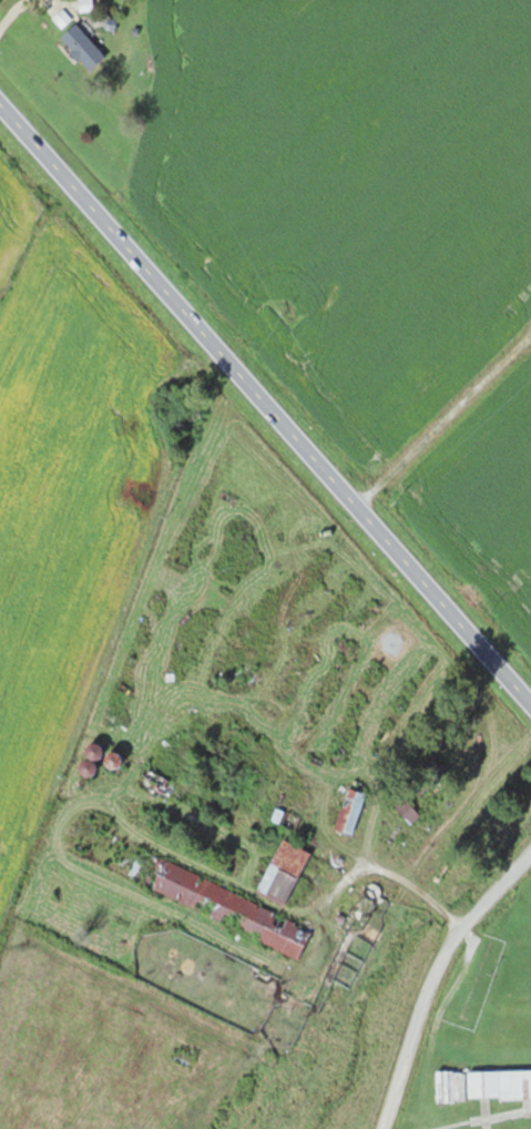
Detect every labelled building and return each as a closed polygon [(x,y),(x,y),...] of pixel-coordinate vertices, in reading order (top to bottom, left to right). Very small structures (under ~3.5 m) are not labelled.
[(106,55),(76,23),(60,38),(90,70),(106,55)] [(352,835),(367,793),(348,786),(333,828),(352,835)] [(410,824),(420,815),(405,799),(396,808),(410,824)] [(229,828),(236,816),(222,808),(215,819),(229,828)] [(287,902),(311,852),(283,838),(259,889),(287,902)] [(312,928),(170,861),(156,890),(299,957),(312,928)] [(467,1069),(468,1098),(530,1095),(530,1067),(467,1069)]
